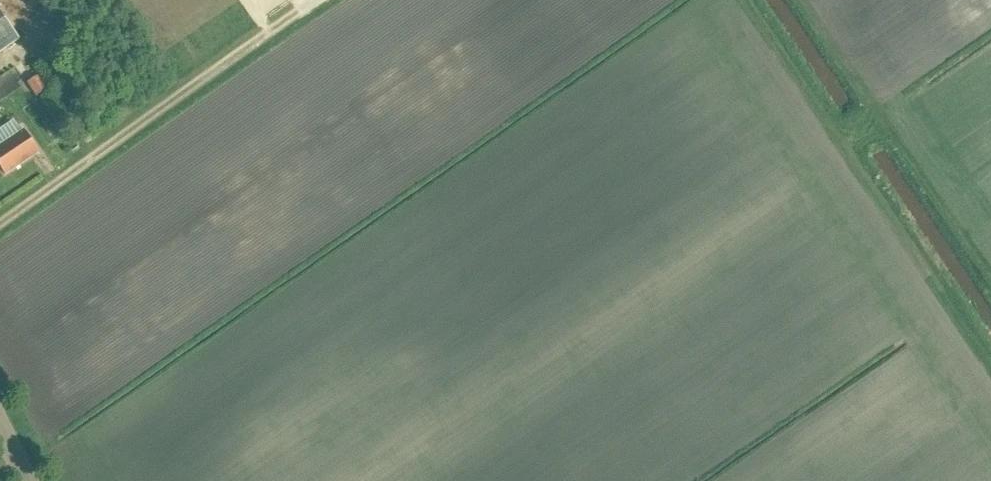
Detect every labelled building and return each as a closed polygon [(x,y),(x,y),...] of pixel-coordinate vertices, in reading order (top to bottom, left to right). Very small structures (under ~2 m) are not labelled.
[(21,39),(0,8),(0,54),(21,39)] [(4,175),(38,153),(24,131),(0,147),(0,168),(4,175)]
